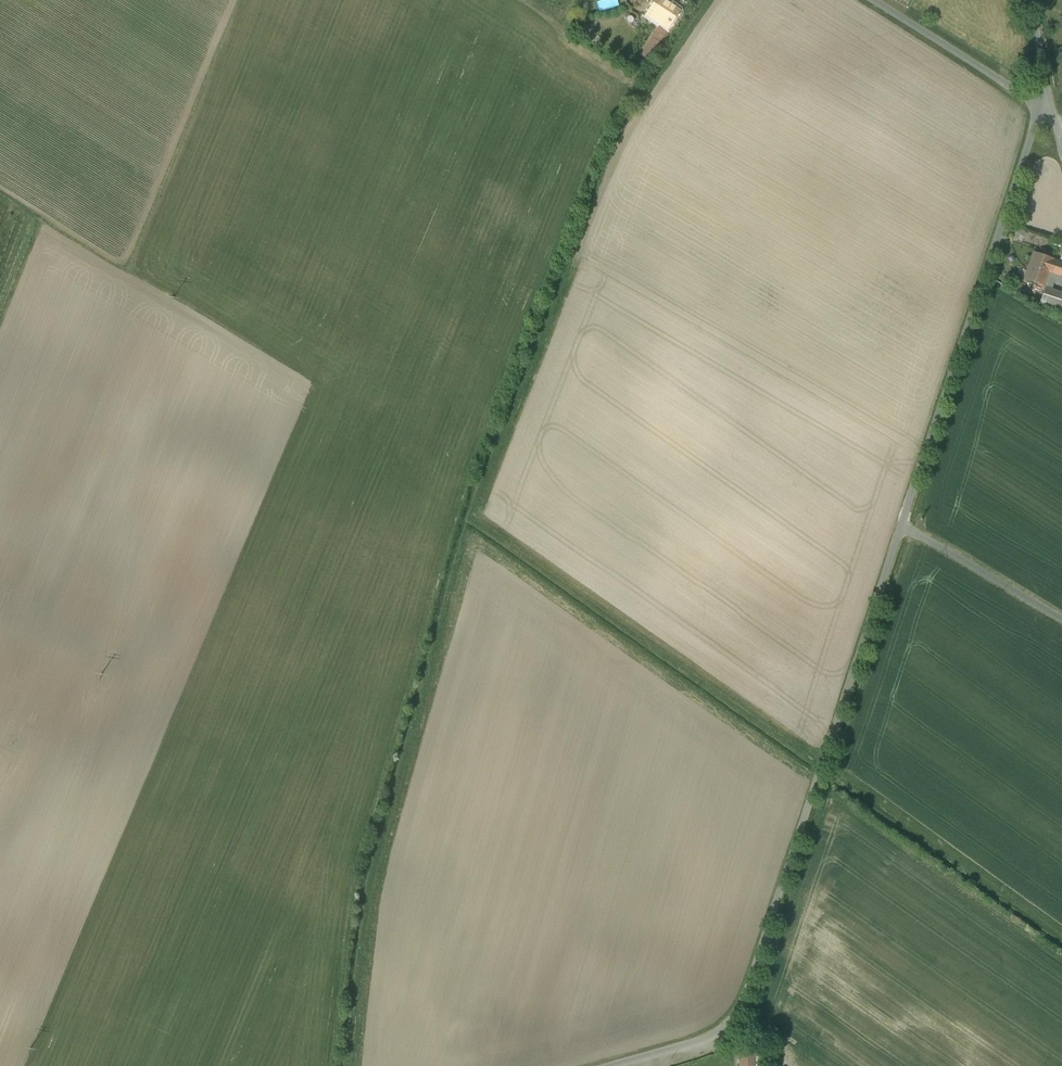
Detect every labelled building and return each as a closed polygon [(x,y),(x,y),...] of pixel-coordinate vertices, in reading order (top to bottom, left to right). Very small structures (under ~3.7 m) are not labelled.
[(666,0),(659,0),(648,16),(669,30),(682,10),(666,0)] [(578,34),(589,40),(595,29),(584,24),(578,34)] [(1053,259),(1034,252),(1025,279),(1043,285),(1048,272),(1053,259)] [(1048,272),(1056,275),(1061,277),(1061,262),(1053,259),(1048,272)] [(1051,289),(1056,275),(1048,272),(1043,285),(1043,288),(1045,288),(1051,289)] [(1045,288),(1039,305),(1061,313),(1061,293),(1051,289),(1045,288)] [(741,1054),(741,1065),(754,1065),(754,1054),(741,1054)]
